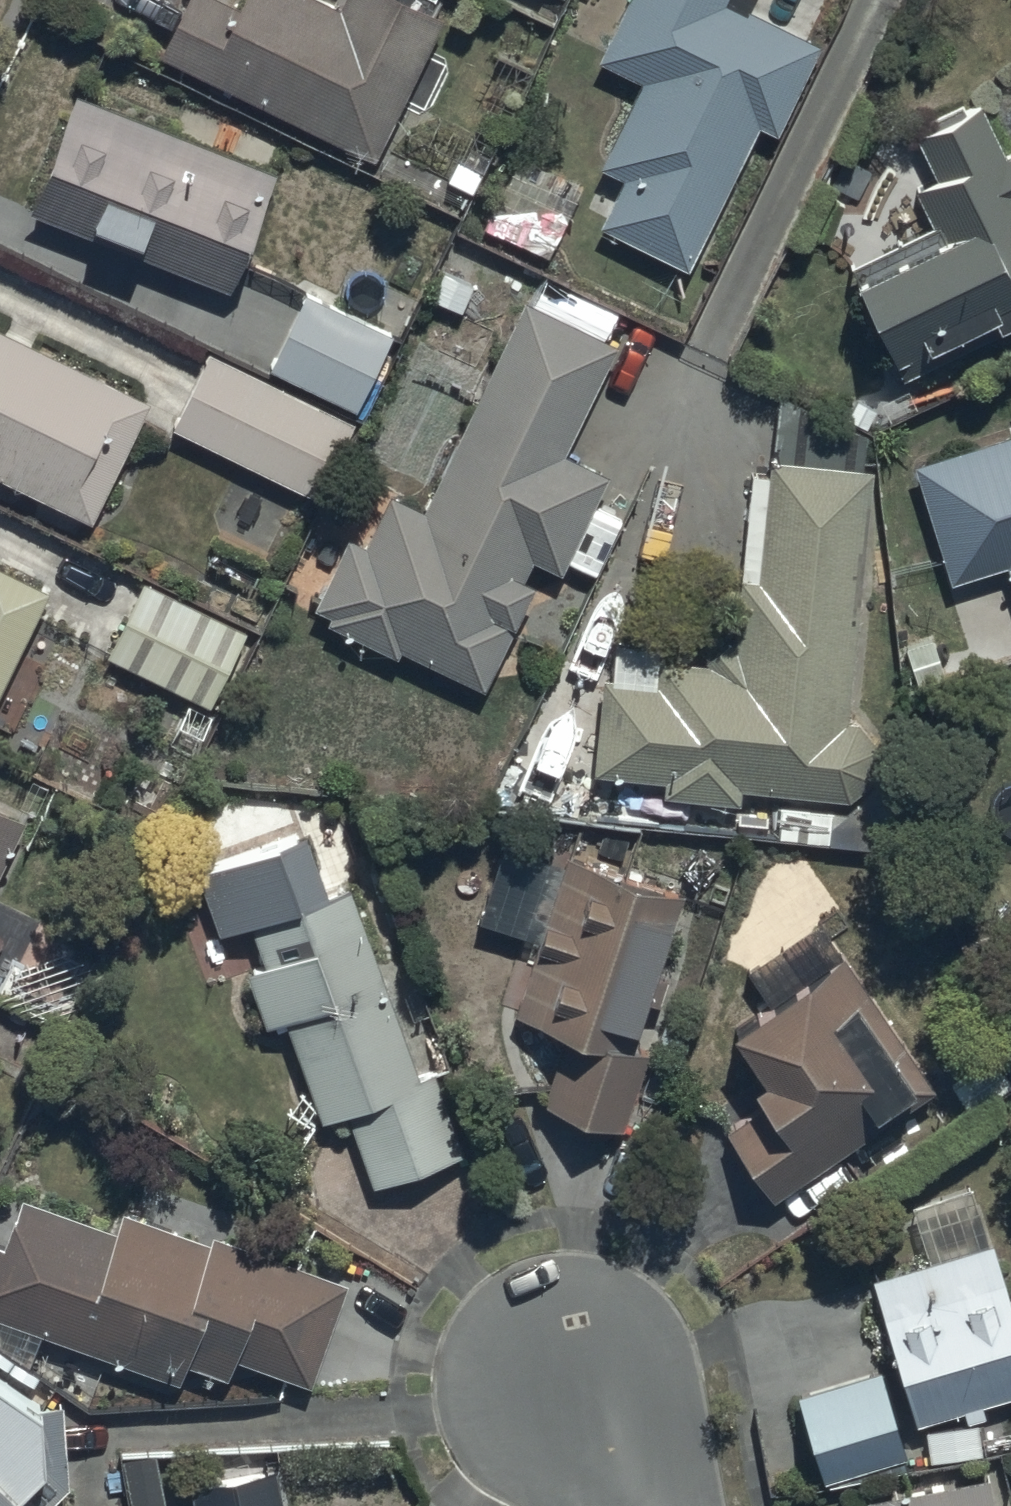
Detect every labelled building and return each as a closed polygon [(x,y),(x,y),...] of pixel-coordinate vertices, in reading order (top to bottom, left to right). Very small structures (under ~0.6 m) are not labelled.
[(153,35),(366,146),(441,3),(436,0),(173,0),(153,35)] [(755,110),(772,118),(814,31),(748,0),(617,0),(593,49),(639,71),(598,157),(619,167),(597,213),(684,255),(755,110)] [(72,79),(26,193),(223,277),(273,158),(72,79)] [(846,249),(900,367),(1010,316),(1010,158),(980,90),(910,122),(927,158),(908,167),(928,211),(846,249)] [(583,182),(513,148),(477,221),(548,255),(583,182)] [(303,276),(265,352),(349,396),(388,321),(303,276)] [(609,328),(517,285),(419,498),(386,483),(363,533),(341,522),(304,602),(391,642),(396,633),(480,671),(526,569),(520,566),(527,549),(559,564),(606,462),(558,440),(609,328)] [(83,507),(144,388),(0,314),(0,465),(83,507)] [(205,338),(166,415),(314,490),(353,413),(205,338)] [(1002,549),(1010,580),(1010,418),(908,450),(943,567),(1002,549)] [(842,707),(866,456),(765,445),(756,565),(728,564),(726,626),(700,649),(651,645),(649,671),(596,667),(588,764),(660,770),(659,786),(734,792),(736,776),(846,785),(849,785),(851,784),(854,782),(857,781),(859,779),(861,778),(864,776),(866,774),(867,771),(869,769),(871,766),(872,764),(873,761),(874,758),(875,756),(876,753),(876,750),(876,747),(876,744),(876,741),(875,738),(875,735),(874,733),(873,730),(871,727),(870,725),(868,722),(866,720),(865,718),(862,716),(860,714),(858,712),(855,711),(853,709),(850,708),(842,707)] [(47,576),(0,550),(0,663),(47,576)] [(140,568),(101,645),(207,698),(246,621),(140,568)] [(22,807),(0,796),(0,850),(22,807)] [(635,1026),(674,880),(561,841),(511,1001),(559,1014),(538,1093),(624,1116),(647,1029),(635,1026)] [(416,1065),(346,877),(246,906),(262,948),(241,955),(262,1013),(280,1006),(318,1107),(341,1098),(369,1174),(458,1141),(428,1060),(416,1065)] [(760,1083),(719,1112),(768,1183),(881,1107),(865,1084),(915,1051),(832,930),(721,1005),(754,1053),(744,1059),(760,1083)] [(867,1266),(912,1414),(958,1400),(961,1410),(982,1404),(977,1390),(1010,1380),(1010,1297),(991,1232),(985,1234),(967,1174),(906,1193),(923,1249),(867,1266)] [(49,1324),(174,1370),(181,1350),(222,1366),(229,1346),(305,1374),(345,1268),(210,1222),(207,1232),(116,1201),(111,1217),(0,1179),(0,1330),(42,1344),(49,1324)] [(36,1497),(65,1467),(61,1390),(40,1390),(36,1378),(0,1353),(0,1505),(46,1505),(36,1497)] [(902,1443),(875,1354),(792,1379),(818,1469),(902,1443)] [(76,1445),(81,1505),(129,1505),(128,1502),(166,1498),(161,1438),(76,1445)] [(188,1468),(194,1505),(283,1505),(274,1454),(188,1468)] [(982,1462),(857,1487),(861,1505),(992,1505),(982,1462)]
